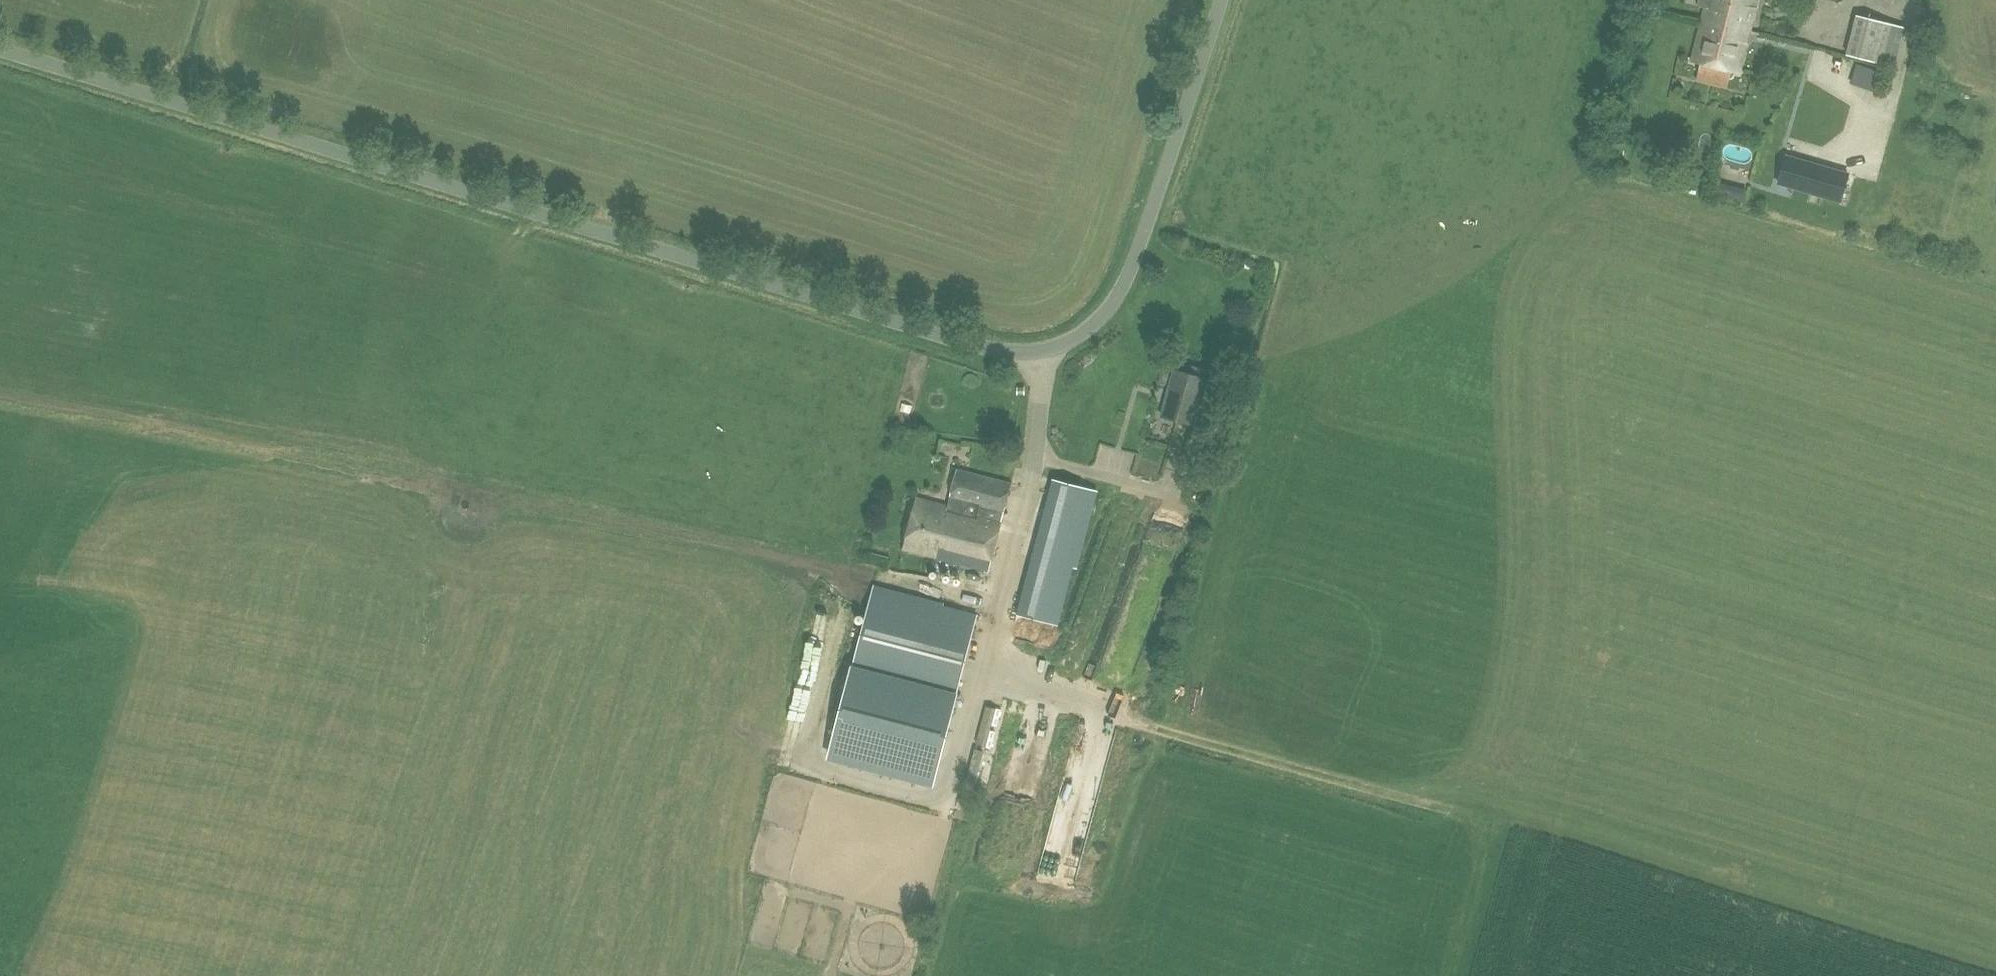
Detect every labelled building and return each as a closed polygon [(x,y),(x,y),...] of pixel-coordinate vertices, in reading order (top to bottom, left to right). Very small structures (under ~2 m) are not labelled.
[(1756,0),(1698,0),(1697,5),(1705,7),(1702,18),(1749,29),(1756,0)] [(1904,27),(1892,25),(1857,16),(1848,55),(1894,67),(1904,27)] [(1738,72),(1749,29),(1702,18),(1692,61),(1738,72)] [(1848,174),(1786,157),(1779,183),(1840,201),(1848,174)] [(1175,370),(1162,416),(1193,425),(1206,379),(1175,370)] [(988,572),(1002,521),(1011,484),(957,470),(948,506),(916,498),(902,550),(988,572)] [(1073,567),(1077,568),(1097,490),(1054,478),(1013,633),(1052,643),(1073,567)] [(978,613),(874,586),(831,753),(934,780),(978,613)] [(777,743),(774,753),(793,758),(796,747),(777,743)]
